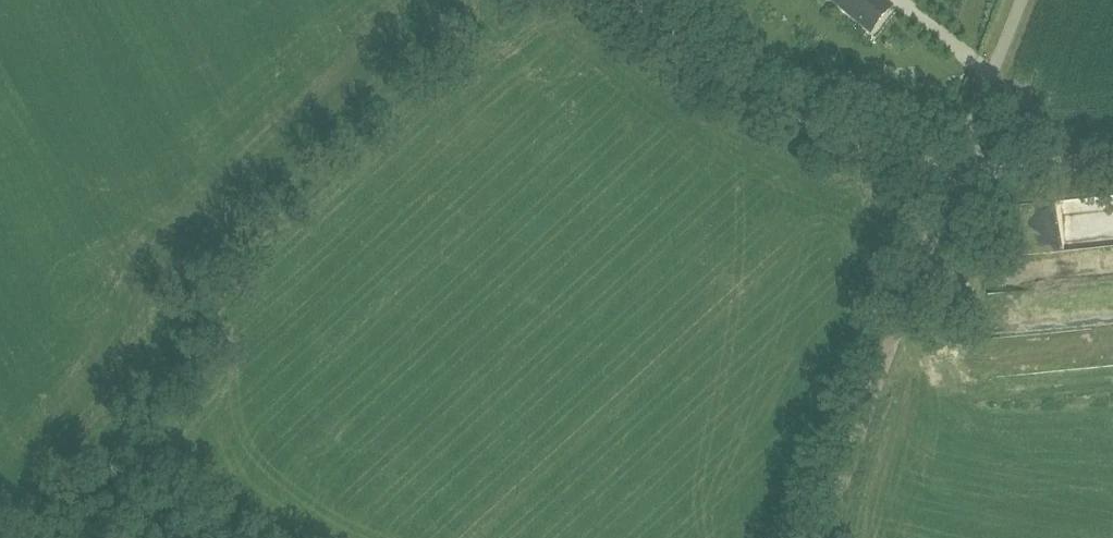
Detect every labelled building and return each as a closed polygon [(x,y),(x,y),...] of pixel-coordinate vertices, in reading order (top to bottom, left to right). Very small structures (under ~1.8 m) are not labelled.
[(884,0),(834,0),(871,32),(892,7),(884,0)]
